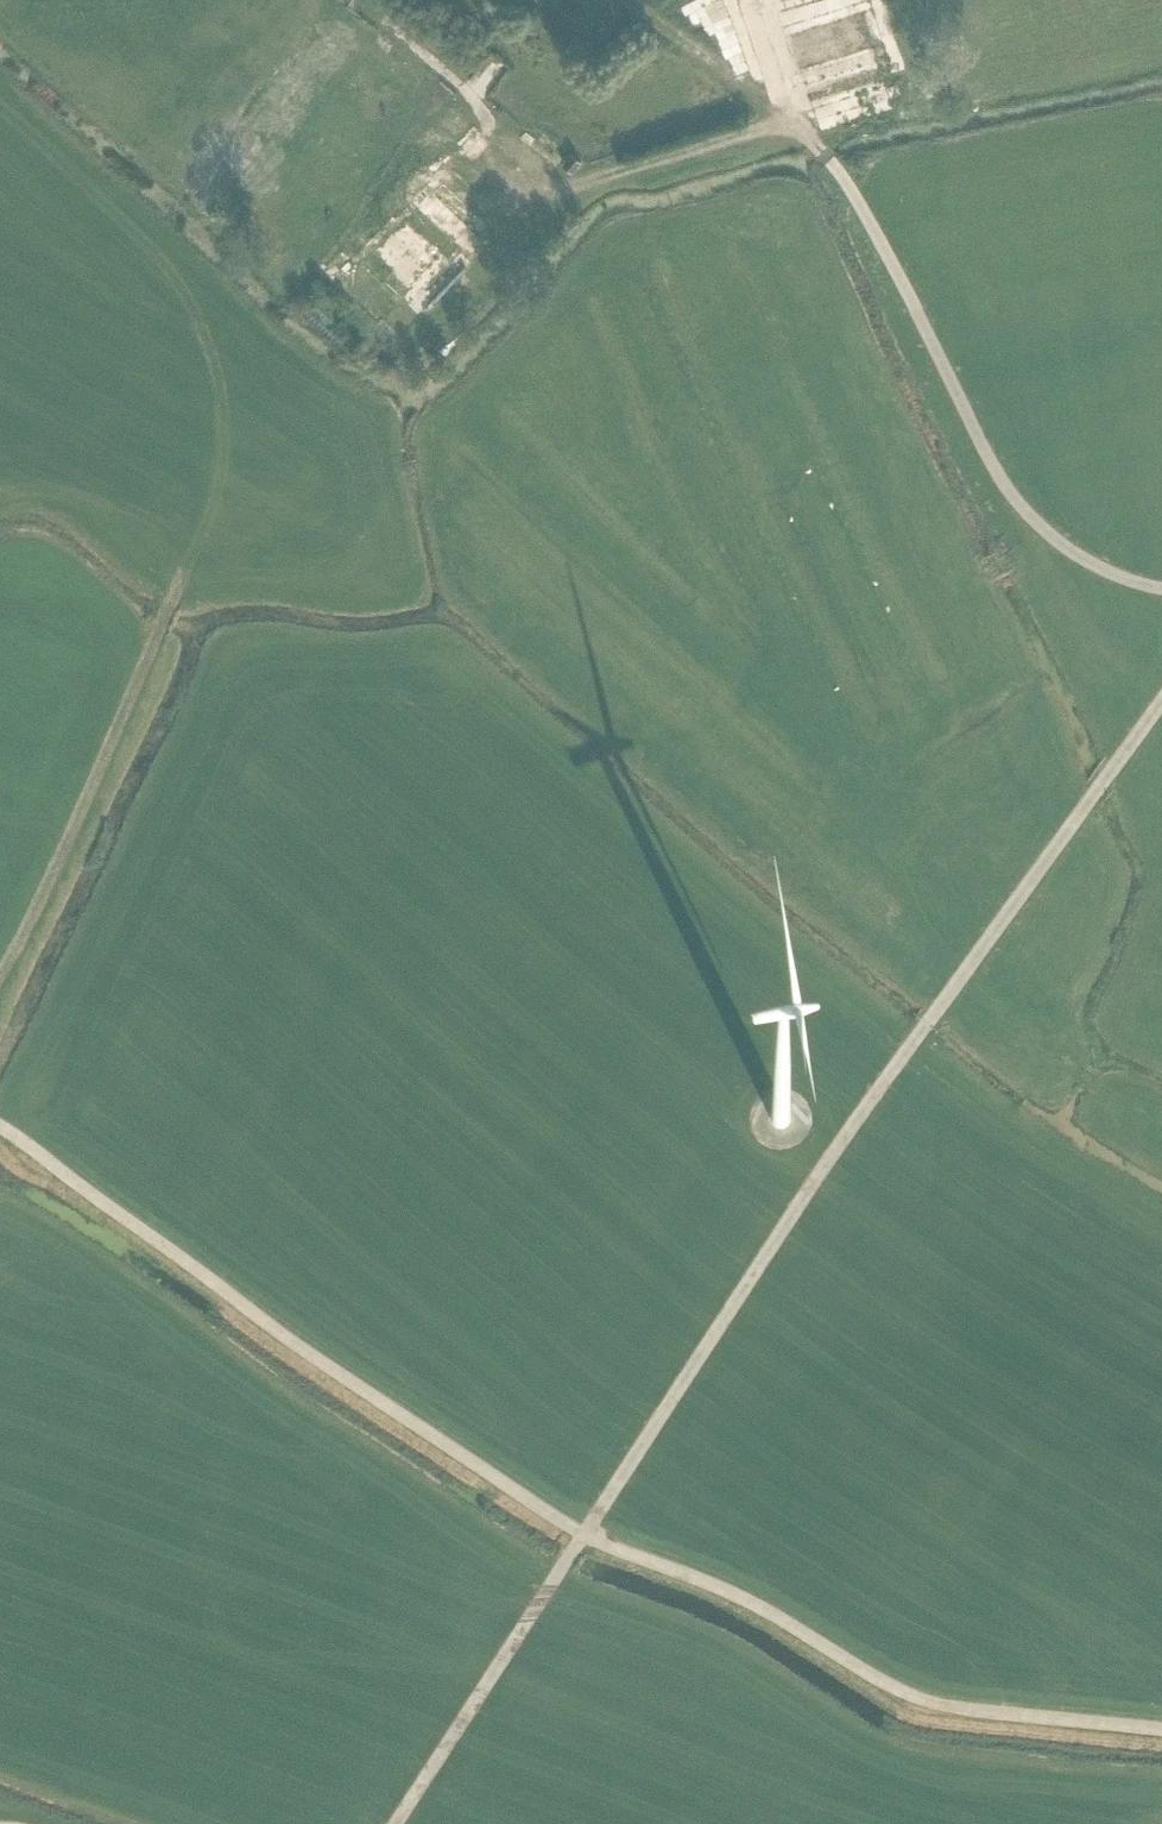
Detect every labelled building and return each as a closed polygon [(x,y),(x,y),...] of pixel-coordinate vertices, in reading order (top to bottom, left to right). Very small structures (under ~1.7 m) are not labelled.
[(892,111),(886,91),(908,83),(883,0),(826,0),(783,13),(821,134),(892,111)] [(433,175),(456,152),(472,135),(452,115),(447,110),(402,157),(420,174),(324,272),(377,325),(382,320),(400,338),(496,236),(436,177),(433,175)]
